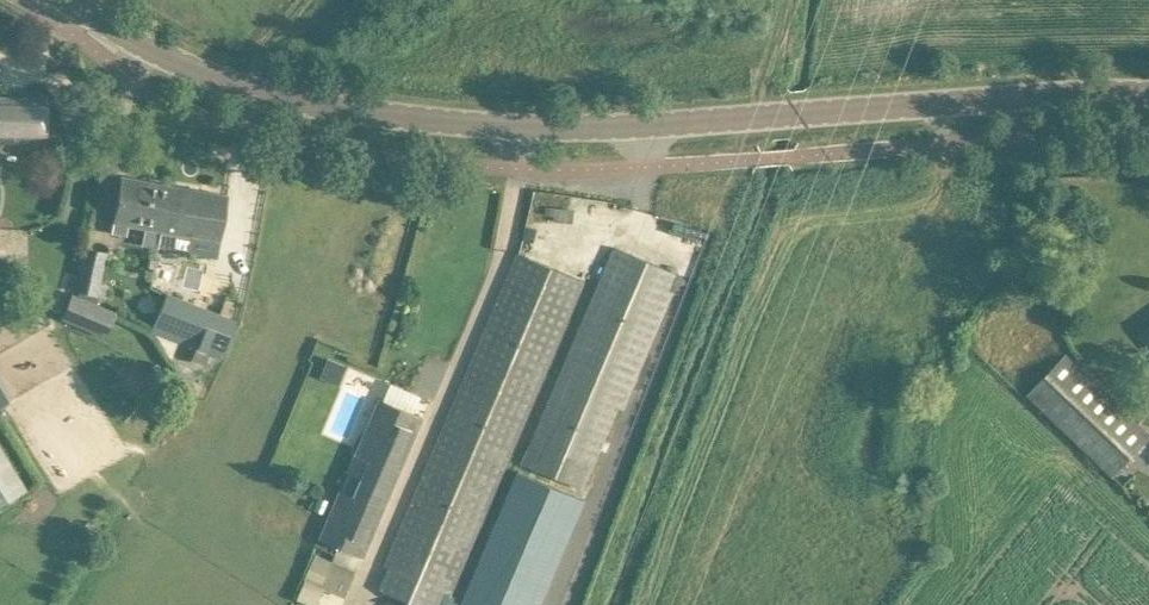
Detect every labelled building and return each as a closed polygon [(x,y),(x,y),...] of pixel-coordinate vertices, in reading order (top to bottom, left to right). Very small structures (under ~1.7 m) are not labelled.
[(44,142),(45,122),(46,98),(0,96),(0,141),(44,142)] [(159,230),(167,185),(120,176),(112,221),(112,222),(111,232),(126,235),(127,224),(159,230)] [(167,185),(159,230),(190,235),(187,252),(216,257),(227,195),(167,185)] [(105,296),(108,285),(101,281),(107,252),(85,246),(76,288),(105,296)] [(606,268),(524,460),(585,486),(605,438),(610,439),(671,296),(672,293),(668,291),(676,272),(615,247),(606,268)] [(384,592),(413,604),(440,604),(446,592),(452,595),(585,282),(518,253),(384,566),(393,570),(384,592)] [(167,293),(153,328),(222,356),(236,321),(167,293)] [(104,335),(114,313),(73,295),(63,317),(104,335)] [(1148,440),(1148,434),(1066,355),(1027,394),(1113,475),(1148,440)] [(329,360),(323,374),(340,382),(346,367),(329,360)] [(8,401),(0,387),(0,406),(8,401)] [(295,597),(315,604),(344,604),(364,557),(414,439),(424,417),(414,413),(384,400),(380,398),(370,420),(320,538),(295,597)] [(28,488),(0,443),(0,504),(28,488)] [(451,604),(539,604),(545,591),(585,498),(519,470),(464,600),(462,604),(453,600),(451,604)]
